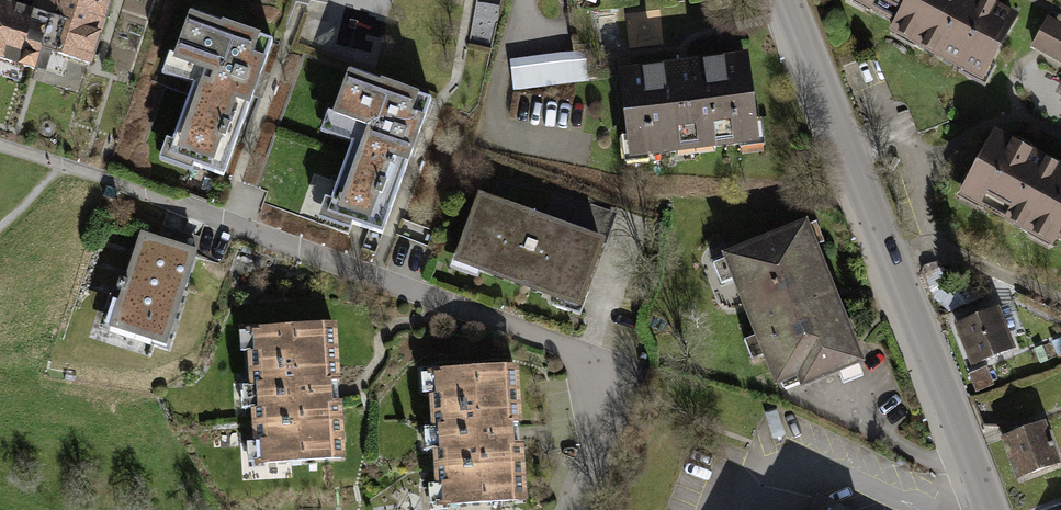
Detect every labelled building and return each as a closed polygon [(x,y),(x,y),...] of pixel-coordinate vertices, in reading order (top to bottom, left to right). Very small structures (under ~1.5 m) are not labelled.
[(46,77),(53,56),(94,70),(116,0),(0,0),(0,63),(46,77)] [(846,4),(893,30),(889,40),(985,91),(1019,20),(981,0),(848,0),(846,4)] [(1051,16),(1031,48),(1060,64),(1060,22),(1051,16)] [(277,54),(198,23),(172,88),(198,98),(170,169),(223,189),(277,54)] [(584,82),(582,50),(513,53),(515,86),(584,82)] [(753,57),(626,77),(637,163),(766,148),(753,57)] [(435,116),(356,86),(330,151),(356,161),(328,231),(382,252),(435,116)] [(993,134),(957,201),(1049,254),(1054,242),(1060,246),(1060,167),(993,134)] [(604,243),(486,201),(465,265),(579,312),(604,243)] [(817,233),(738,261),(784,388),(862,360),(817,233)] [(193,258),(126,238),(95,339),(162,359),(193,258)] [(1001,310),(954,329),(972,373),(1019,355),(1001,310)] [(344,327),(246,334),(252,478),(350,471),(344,327)] [(421,372),(428,509),(466,509),(519,506),(513,365),(421,372)] [(1012,438),(1026,485),(1060,474),(1045,426),(1012,438)] [(822,501),(817,509),(842,509),(822,501)]
